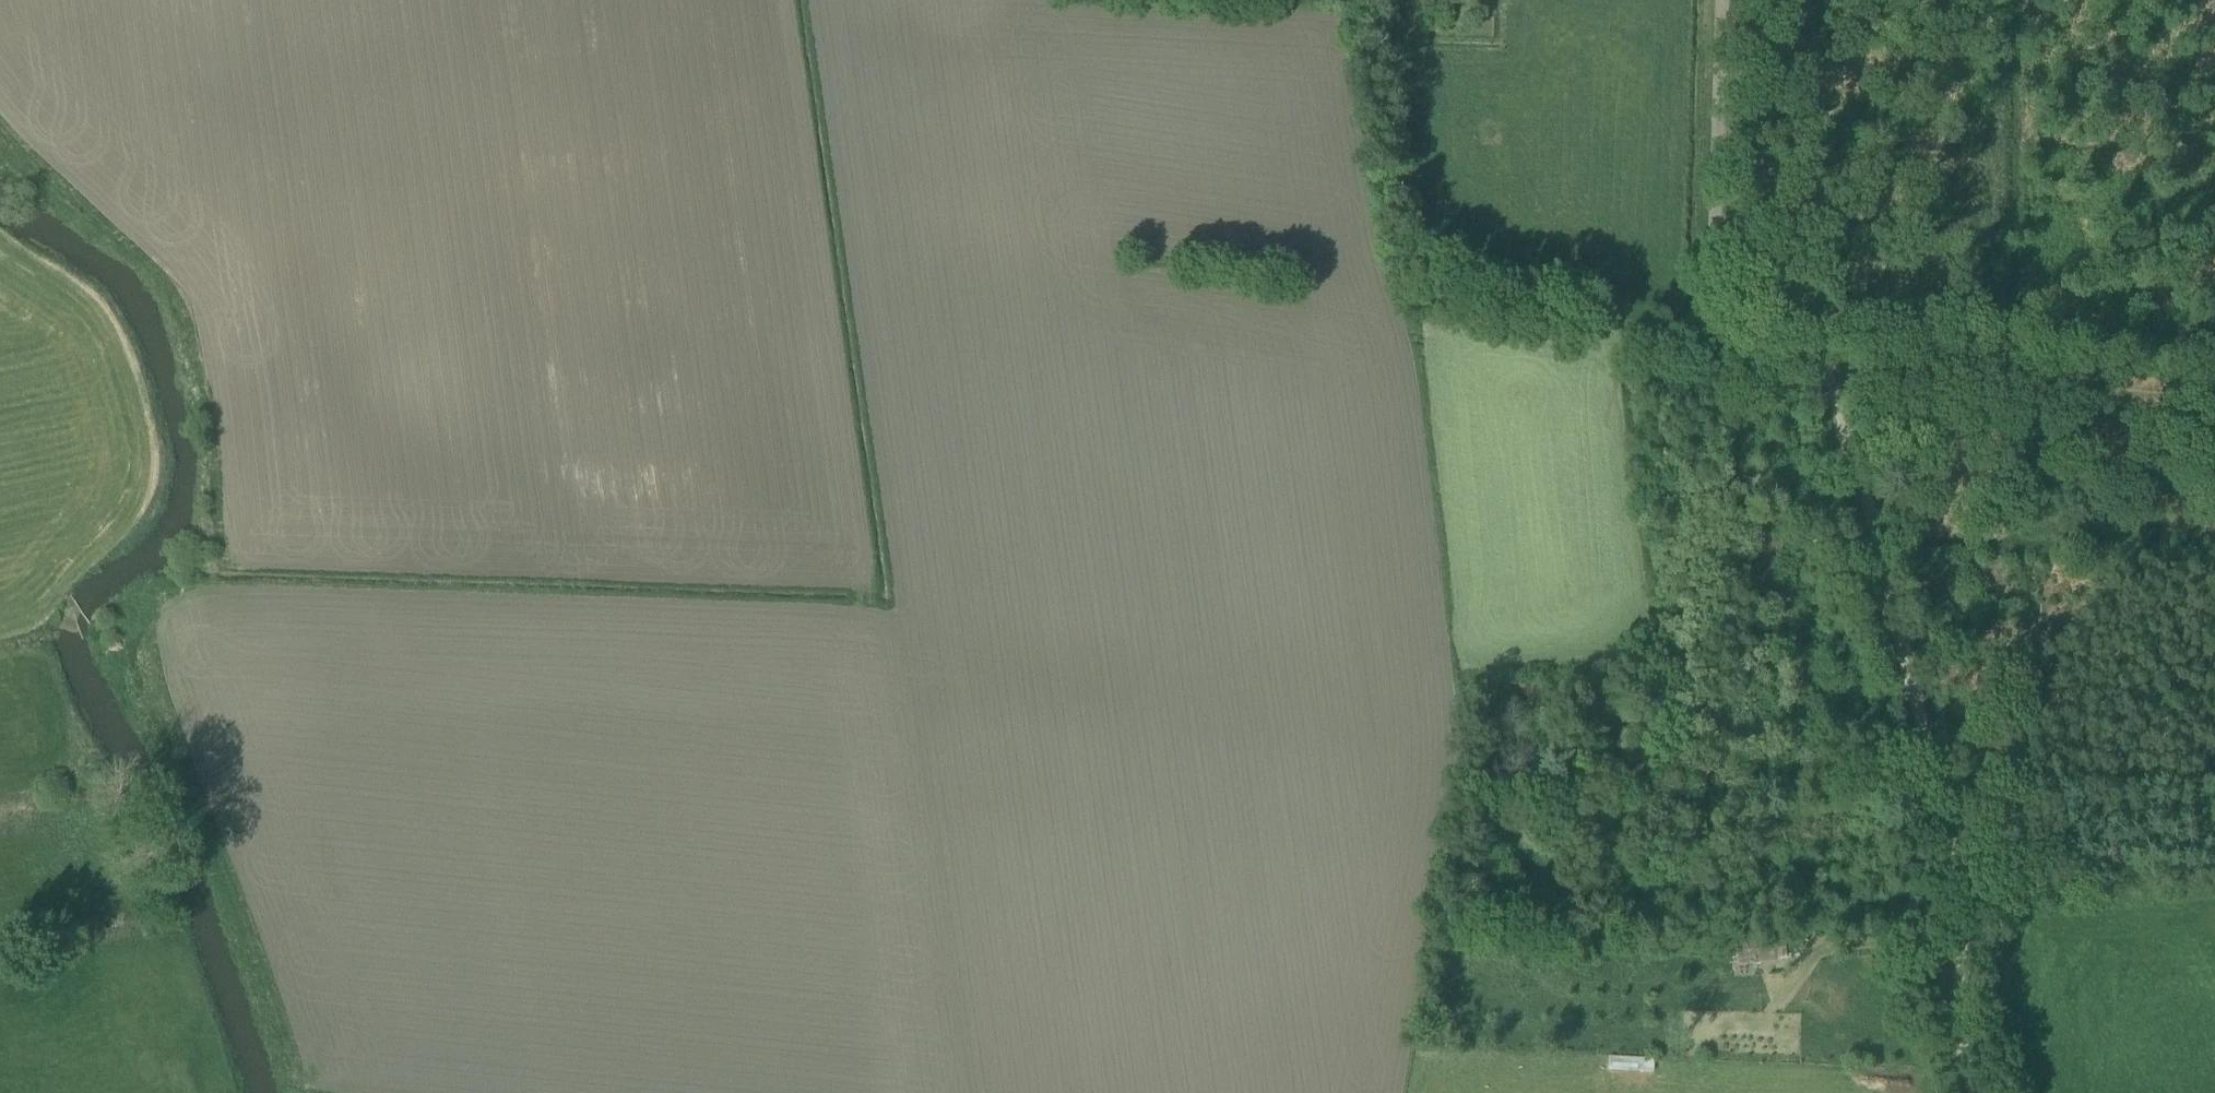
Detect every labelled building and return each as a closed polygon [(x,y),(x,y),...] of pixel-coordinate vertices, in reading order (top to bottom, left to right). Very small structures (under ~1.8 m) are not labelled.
[(1656,1068),(1655,1056),(1610,1058),(1610,1070),(1656,1068)]
